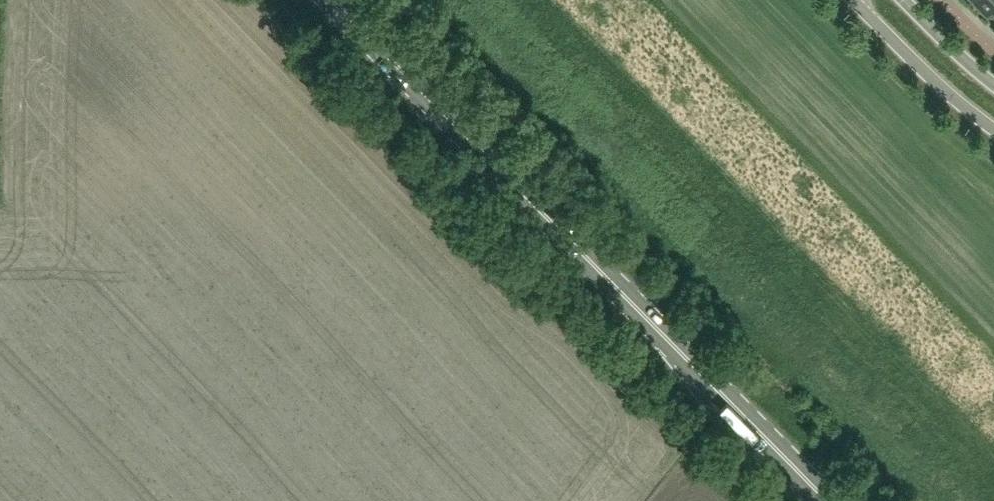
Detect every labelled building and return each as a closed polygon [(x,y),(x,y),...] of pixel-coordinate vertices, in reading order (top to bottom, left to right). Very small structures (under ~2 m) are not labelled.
[(993,12),(993,0),(980,0),(993,13),(993,12)]
